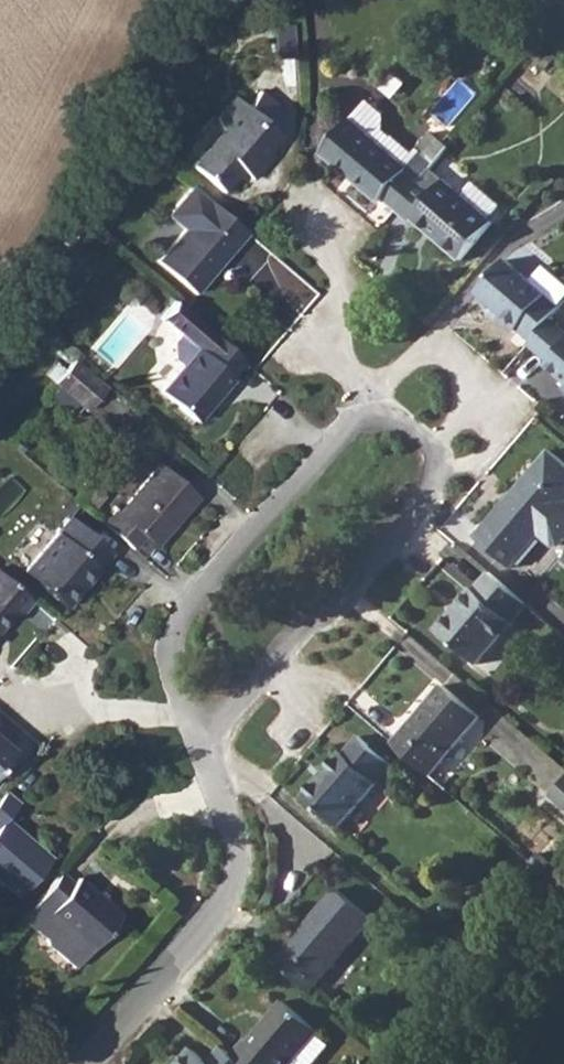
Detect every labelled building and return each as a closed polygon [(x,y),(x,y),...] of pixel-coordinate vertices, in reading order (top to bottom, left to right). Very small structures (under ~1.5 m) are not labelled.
[(249,108),(235,95),(221,110),(221,131),(195,160),(225,188),(245,165),(256,174),(268,161),(268,148),(279,134),(273,128),(281,117),(258,96),(249,108)] [(421,183),(431,170),(390,136),(360,110),(322,152),(383,202),(385,200),(398,210),(421,183)] [(421,183),(398,210),(415,224),(418,221),(461,259),(492,224),(445,183),(434,194),(421,183)] [(187,229),(159,261),(196,295),(248,233),(212,201),(195,185),(174,211),(174,218),(187,229)] [(563,301),(563,296),(514,252),(484,286),(498,299),(509,307),(505,312),(521,326),(524,323),(537,335),(553,315),(563,301)] [(156,341),(134,368),(168,398),(206,355),(202,352),(215,336),(148,278),(134,296),(154,313),(148,320),(149,334),(156,341)] [(533,339),(555,356),(553,359),(563,369),(563,324),(553,315),(537,335),(533,339)] [(104,389),(76,364),(58,385),(88,410),(104,389)] [(110,510),(100,521),(129,547),(139,536),(151,547),(195,495),(158,463),(115,513),(110,510)] [(534,473),(476,540),(513,572),(542,537),(555,549),(563,548),(563,547),(563,497),(534,473)] [(109,550),(69,516),(22,571),(62,605),(109,550)] [(529,607),(490,574),(475,592),(471,588),(437,630),(479,666),(529,607)] [(33,604),(0,576),(0,635),(17,615),(21,618),(33,604)] [(395,746),(431,777),(481,718),(447,687),(395,746)] [(0,740),(0,771),(15,754),(0,740)] [(342,832),(398,768),(369,741),(355,758),(350,754),(310,804),(342,832)] [(561,767),(541,790),(563,809),(563,770),(561,767)] [(0,806),(0,881),(17,896),(47,861),(8,825),(20,808),(9,795),(0,806)] [(60,878),(22,923),(44,942),(39,948),(72,978),(120,923),(76,882),(72,887),(60,878)] [(275,964),(313,996),(373,924),(335,893),(275,964)] [(318,1039),(281,1007),(247,1050),(242,1046),(230,1059),(235,1063),(297,1063),(318,1039)] [(220,1051),(207,1063),(235,1063),(230,1059),(220,1051)] [(186,1055),(179,1063),(197,1063),(186,1055)]
